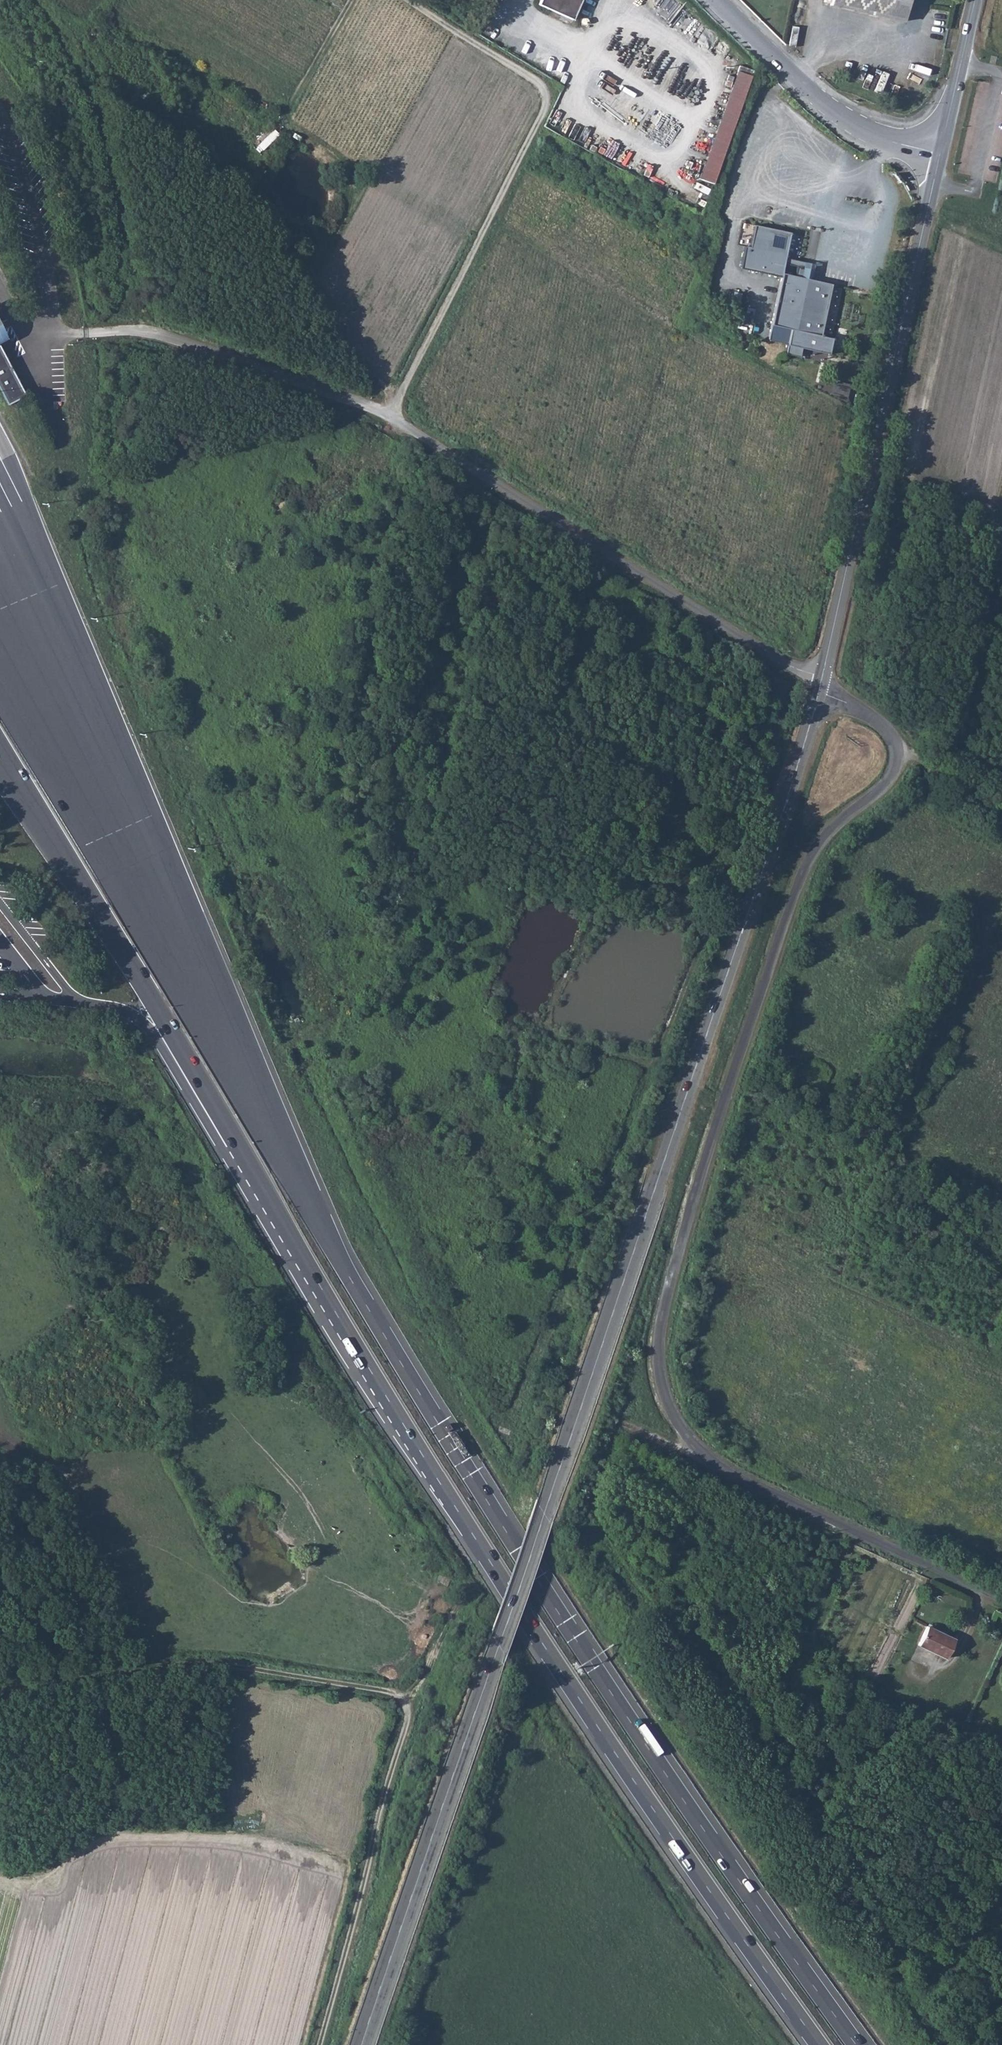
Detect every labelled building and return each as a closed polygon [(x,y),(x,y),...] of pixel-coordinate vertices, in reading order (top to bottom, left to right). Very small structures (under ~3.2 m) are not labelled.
[(581,0),(541,0),(539,5),(572,20),(581,0)] [(907,0),(830,0),(829,5),(903,21),(907,0)] [(711,184),(750,75),(736,70),(698,179),(711,184)] [(781,277),(790,234),(753,227),(748,249),(745,248),(741,268),(781,277)] [(785,259),(784,273),(813,276),(815,262),(785,259)] [(829,286),(781,277),(771,327),(819,337),(829,286)] [(819,337),(771,327),(767,343),(786,347),(785,356),(798,359),(800,351),(827,356),(831,340),(819,337)] [(9,402),(26,393),(0,345),(0,386),(9,402)] [(946,1637),(918,1622),(909,1641),(937,1655),(946,1637)]
